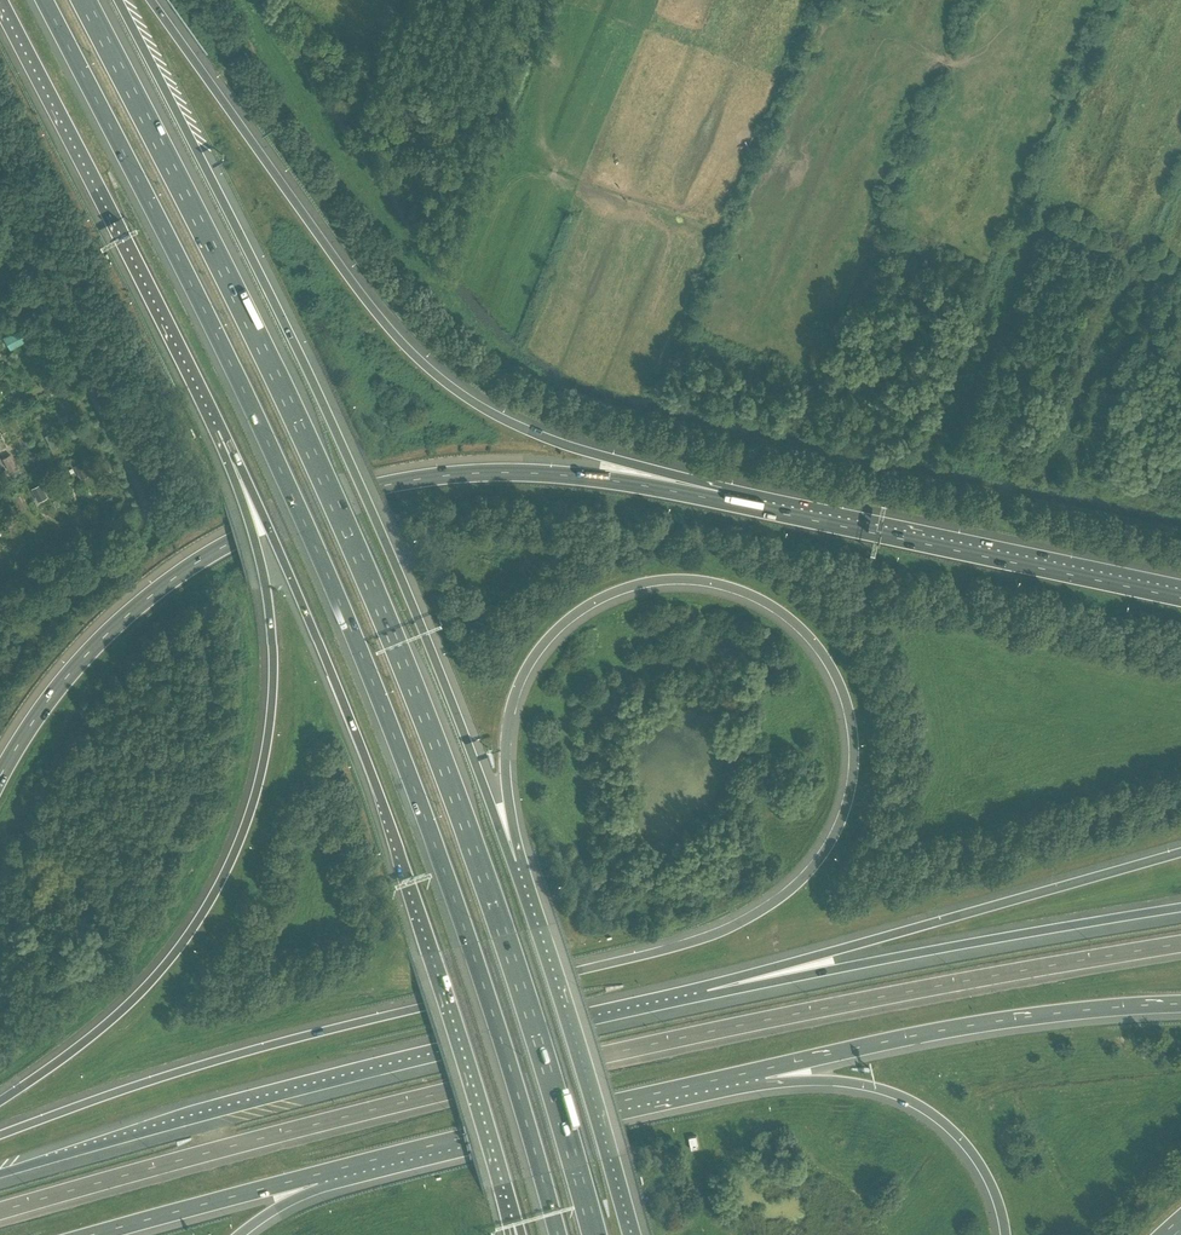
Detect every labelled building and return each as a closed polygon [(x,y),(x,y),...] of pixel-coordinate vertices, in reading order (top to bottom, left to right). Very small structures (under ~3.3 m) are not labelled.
[(23,327),(5,335),(10,348),(29,340),(23,327)] [(67,425),(73,437),(81,433),(74,421),(67,425)] [(46,436),(53,448),(60,444),(54,432),(46,436)] [(3,458),(10,471),(17,466),(10,454),(3,458)] [(75,466),(81,478),(89,474),(82,462),(75,466)] [(32,488),(39,501),(46,497),(40,484),(32,488)] [(11,499),(17,512),(25,508),(18,495),(11,499)] [(688,1137),(691,1149),(699,1147),(696,1135),(688,1137)]
